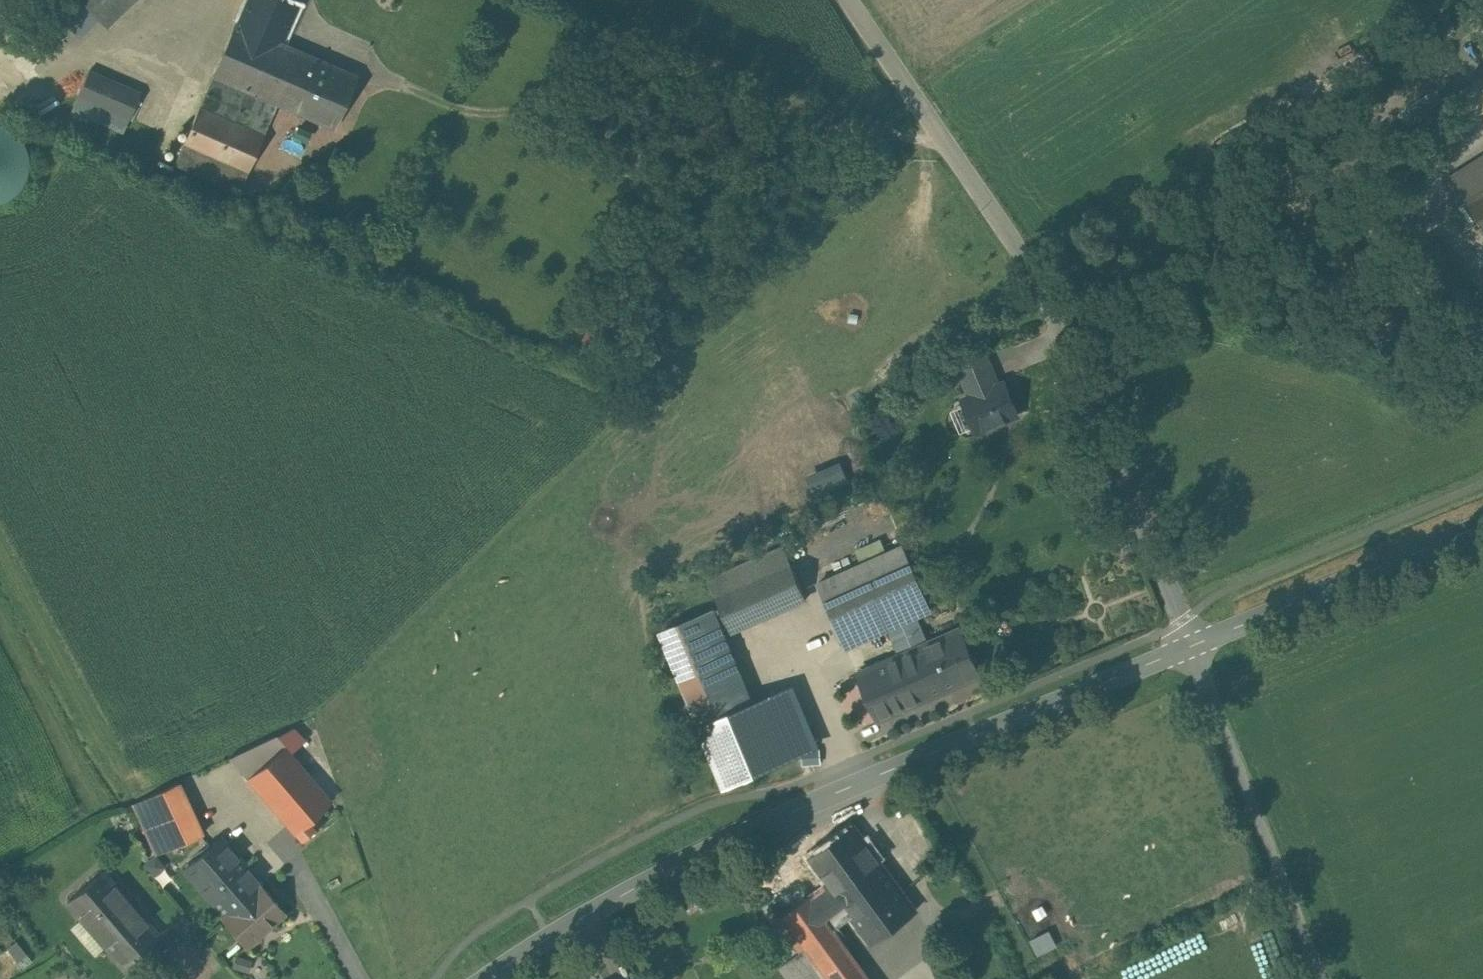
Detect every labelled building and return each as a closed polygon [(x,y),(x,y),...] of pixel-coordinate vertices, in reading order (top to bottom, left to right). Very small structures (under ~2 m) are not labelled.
[(57,10),(79,34),(94,19),(98,16),(83,0),(68,0),(57,10)] [(98,16),(107,25),(133,0),(83,0),(98,16)] [(286,0),(247,0),(237,23),(281,43),(297,5),(286,0)] [(237,23),(235,23),(212,74),(273,100),(295,50),(281,43),(237,23)] [(356,76),(295,50),(273,100),(277,102),(333,127),(356,76)] [(139,92),(88,70),(77,96),(129,118),(139,92)] [(273,100),(212,74),(182,141),(247,169),(277,102),(273,100)] [(8,196),(20,185),(26,169),(26,152),(18,137),(5,127),(0,125),(0,199),(8,196)] [(247,169),(182,141),(173,161),(238,190),(247,169)] [(1454,180),(1467,201),(1482,191),(1482,162),(1454,180)] [(332,176),(324,171),(319,179),(328,183),(332,176)] [(1467,201),(1482,226),(1482,191),(1467,201)] [(985,354),(957,366),(969,396),(997,384),(985,354)] [(969,396),(962,399),(976,431),(1017,414),(1003,382),(997,384),(969,396)] [(1127,537),(1116,542),(1121,553),(1132,548),(1127,537)] [(902,546),(817,583),(830,612),(915,575),(902,546)] [(783,547),(708,579),(730,631),(742,626),(805,598),(783,547)] [(915,575),(830,612),(845,646),(888,628),(888,627),(915,616),(929,609),(915,575)] [(710,606),(658,628),(694,720),(752,696),(710,606)] [(915,616),(888,627),(888,628),(899,653),(926,641),(915,616)] [(899,653),(856,672),(877,720),(981,675),(960,627),(926,641),(899,653)] [(752,696),(694,720),(721,785),(818,745),(791,680),(752,696)] [(330,801),(283,746),(262,764),(247,777),(294,832),(330,801)] [(256,757),(241,770),(247,777),(262,764),(256,757)] [(200,834),(177,783),(133,803),(157,854),(200,834)] [(902,893),(853,827),(812,857),(819,868),(829,882),(860,924),(902,893)] [(260,884),(220,838),(185,869),(185,870),(199,885),(211,899),(225,915),(260,884)] [(829,882),(819,868),(804,879),(814,893),(829,882)] [(199,885),(185,870),(185,869),(174,879),(187,895),(199,885)] [(156,935),(104,873),(68,902),(120,965),(156,935)] [(829,882),(814,893),(777,919),(801,952),(780,966),(790,978),(868,978),(851,956),(839,939),(860,924),(829,882)] [(225,915),(221,918),(245,945),(284,911),(260,884),(225,915)] [(199,885),(187,895),(200,909),(211,899),(199,885)] [(860,924),(839,939),(851,956),(914,910),(902,893),(860,924)] [(225,915),(211,899),(200,909),(214,925),(221,918),(225,915)] [(1031,936),(1038,952),(1058,943),(1051,927),(1031,936)] [(15,942),(8,948),(17,959),(25,953),(15,942)]
